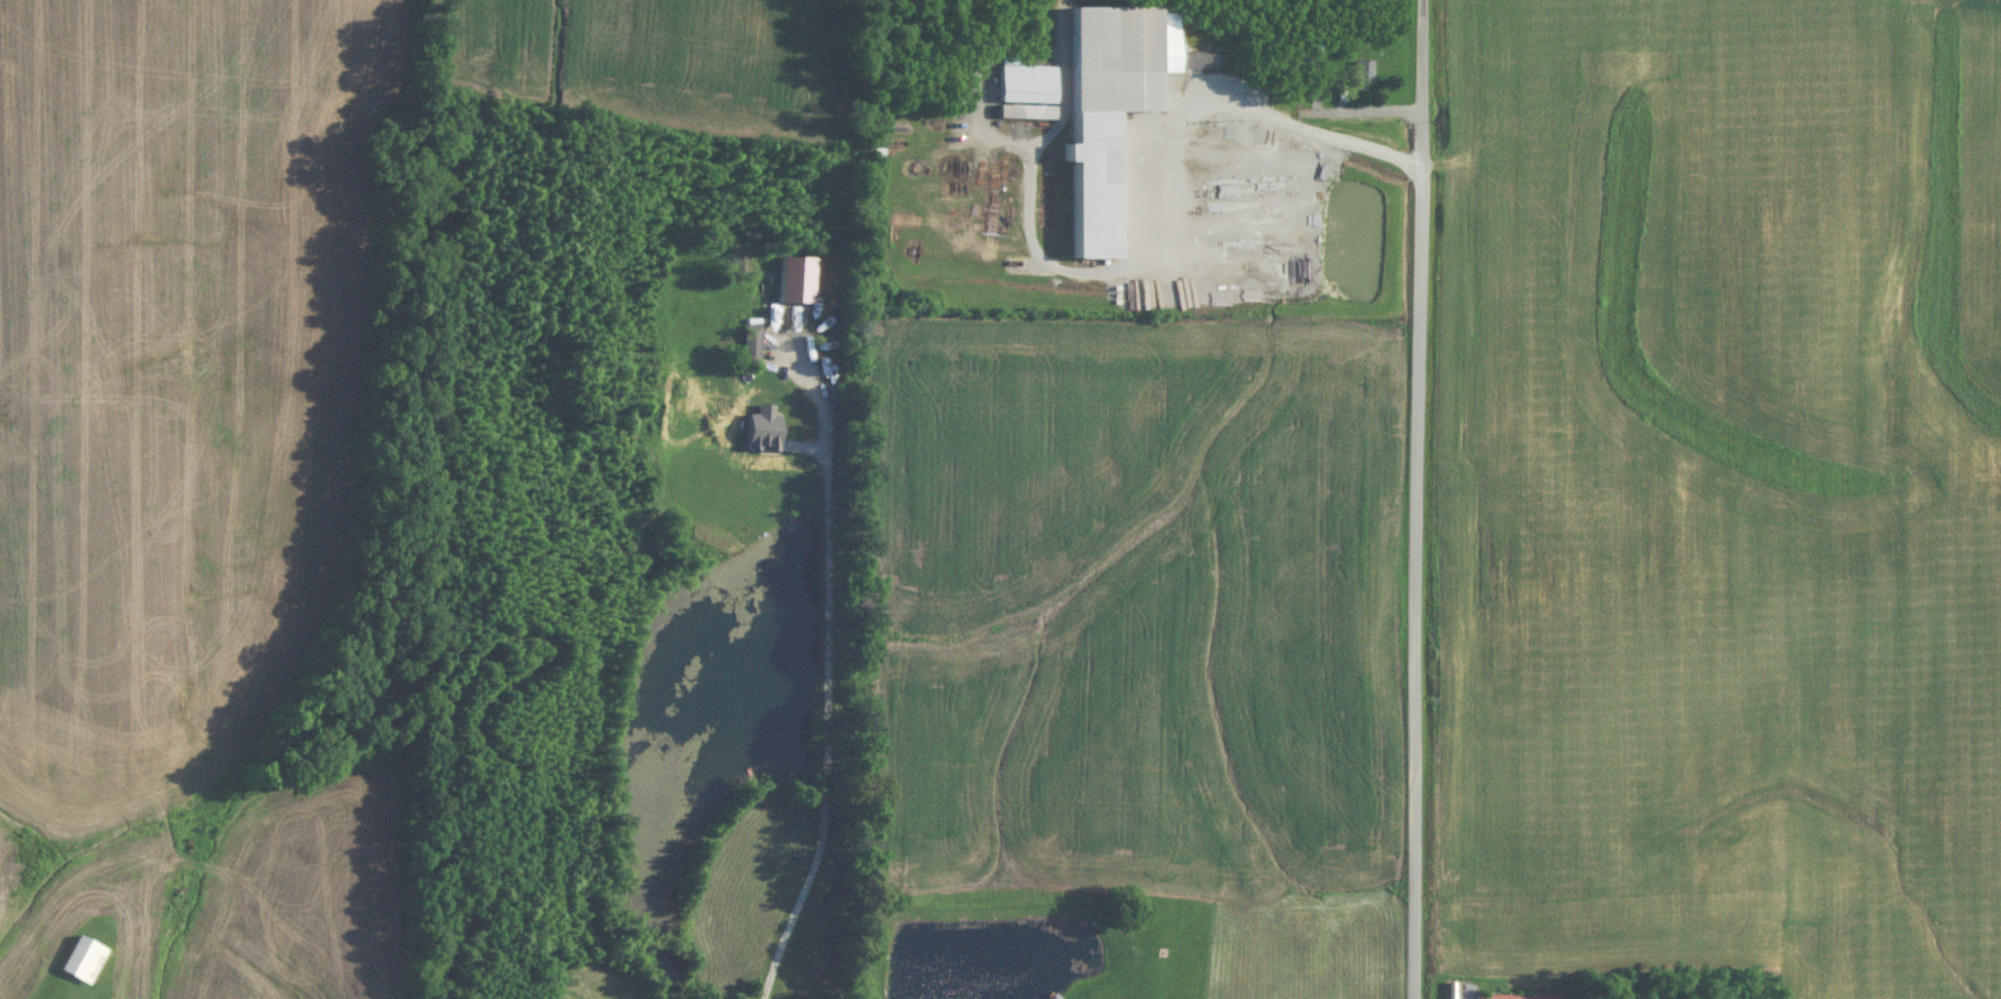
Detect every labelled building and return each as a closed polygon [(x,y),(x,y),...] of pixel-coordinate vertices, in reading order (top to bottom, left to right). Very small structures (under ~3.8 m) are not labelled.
[(1066,9),(1067,146),(1058,146),(1059,163),(1066,163),(1067,260),(1114,260),(1113,114),(1157,113),(1157,71),(1216,71),(1216,53),(1174,53),(1173,14),(1157,15),(1157,8),(1066,9)] [(1052,107),(1053,107),(1054,69),(1015,68),(1015,60),(997,60),(996,120),(1051,121),(1052,107)] [(1371,61),(1352,61),(1352,91),(1371,91),(1371,61)] [(759,326),(742,326),(742,367),(759,367),(759,326)] [(746,431),(815,437),(818,407),(786,404),(785,413),(748,409),(746,431)] [(87,986),(102,951),(74,939),(63,966),(62,965),(59,974),(87,986)]
